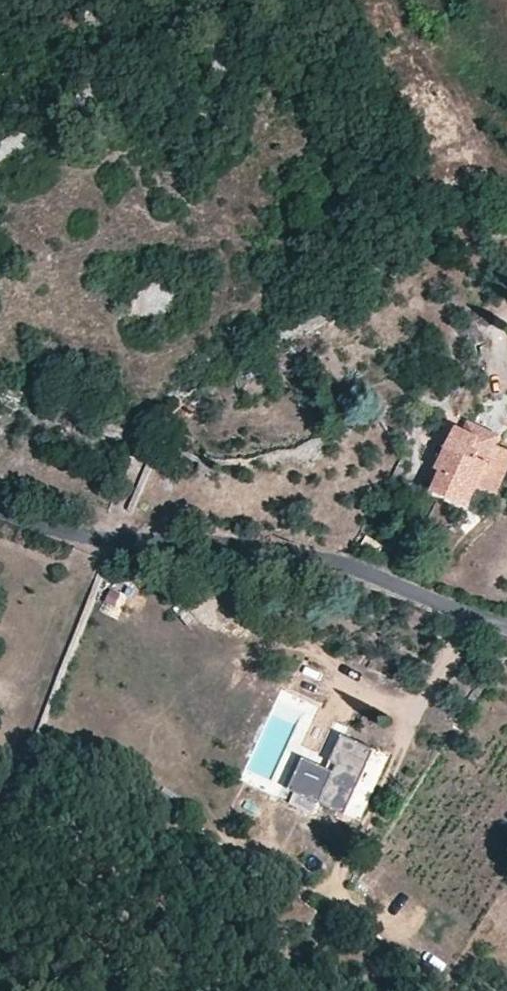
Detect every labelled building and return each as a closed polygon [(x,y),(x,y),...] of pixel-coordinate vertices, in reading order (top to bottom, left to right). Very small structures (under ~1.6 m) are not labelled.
[(317,356),(313,348),(304,351),(307,360),(317,356)] [(455,429),(435,473),(439,475),(430,494),(468,511),(478,490),(497,498),(506,476),(506,452),(497,448),(502,438),(467,421),(462,432),(455,429)] [(342,737),(328,769),(302,758),(289,789),(295,792),(320,803),(345,814),(362,775),(373,750),(342,737)] [(354,818),(372,779),(362,775),(345,814),(354,818)] [(320,803),(295,792),(290,803),(315,814),(320,803)]
